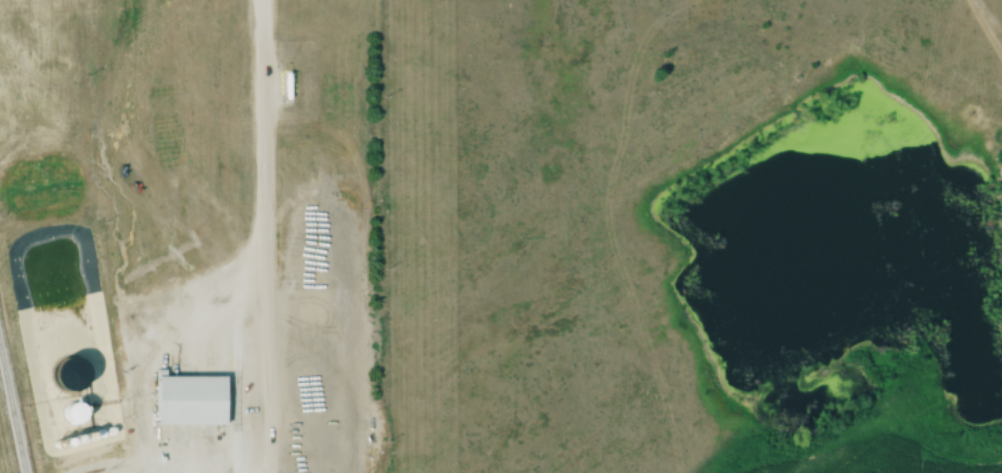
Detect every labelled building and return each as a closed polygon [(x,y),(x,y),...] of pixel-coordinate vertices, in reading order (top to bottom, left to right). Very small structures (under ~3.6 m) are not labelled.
[(224,377),(155,376),(155,425),(223,425),(224,377)] [(77,422),(82,405),(68,401),(63,418),(77,422)]
